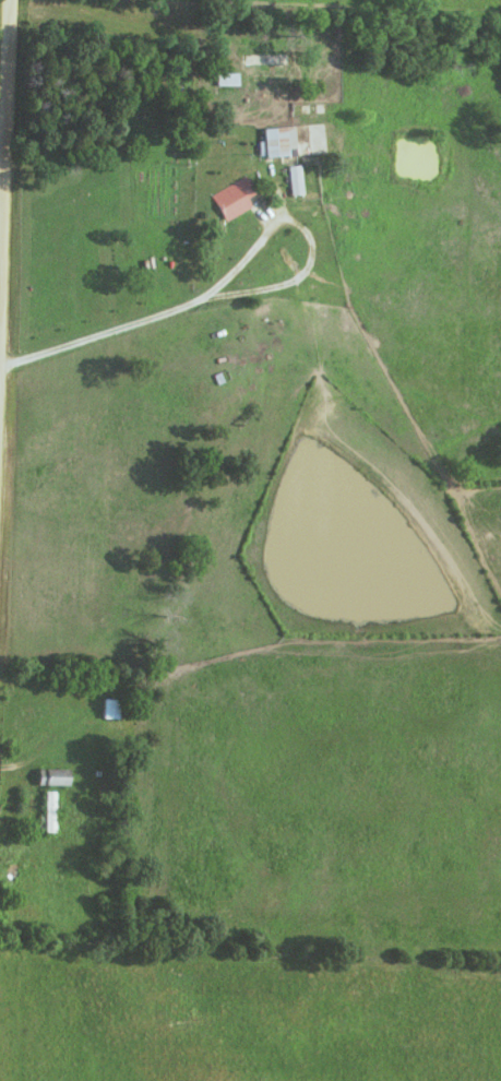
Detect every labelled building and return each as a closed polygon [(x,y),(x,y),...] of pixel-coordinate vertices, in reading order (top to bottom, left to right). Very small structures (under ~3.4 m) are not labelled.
[(217,74),(218,85),(238,85),(238,74),(217,74)] [(265,156),(296,156),(296,127),(265,127),(265,156)] [(290,166),(291,195),(303,194),(302,165),(290,166)] [(248,198),(256,193),(247,176),(212,195),(226,221),(252,206),(248,198)] [(119,699),(103,699),(103,719),(119,719),(119,699)] [(69,769),(38,769),(38,786),(69,786),(69,769)] [(39,814),(39,834),(56,834),(56,792),(45,792),(45,814),(39,814)]
